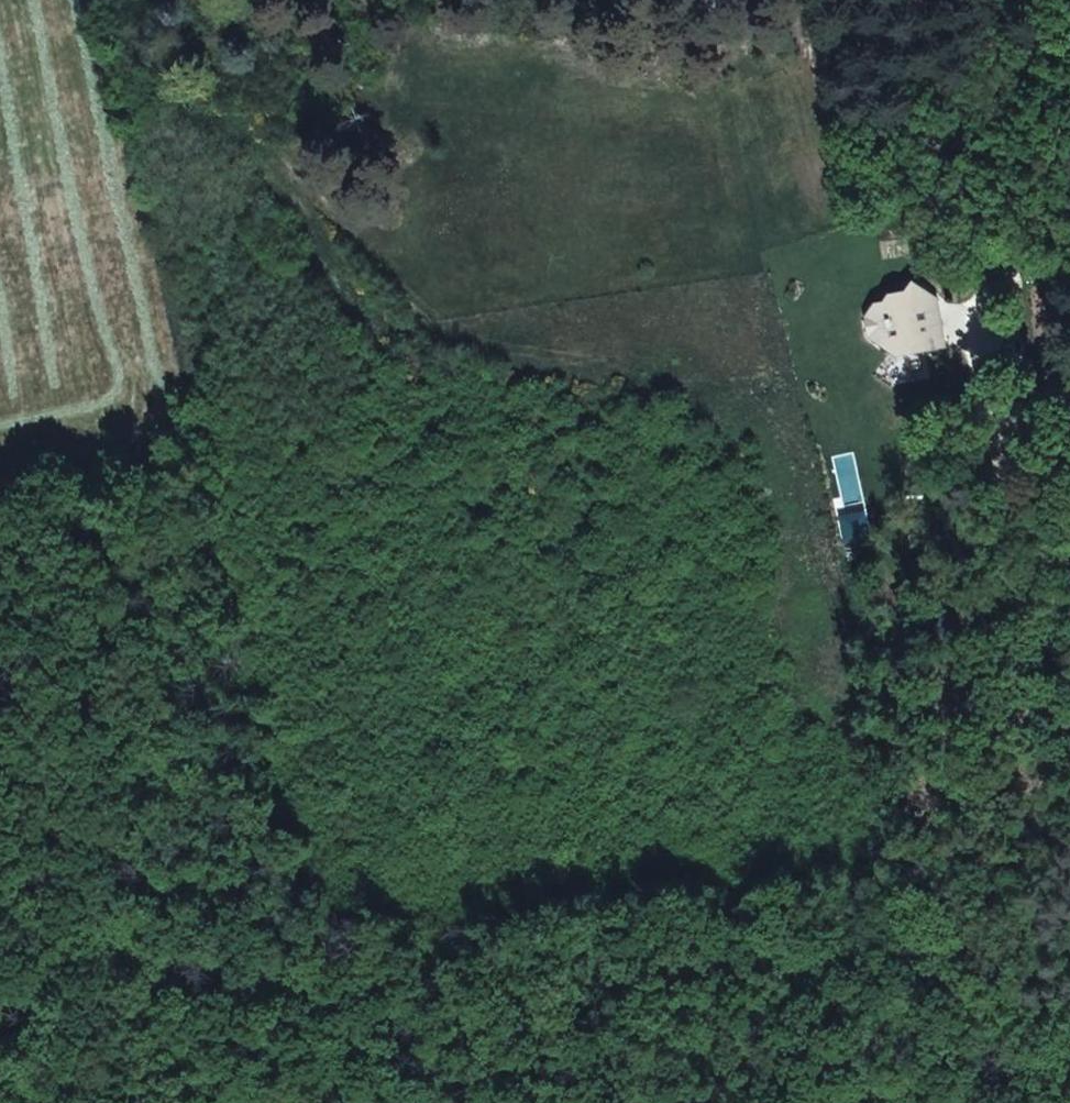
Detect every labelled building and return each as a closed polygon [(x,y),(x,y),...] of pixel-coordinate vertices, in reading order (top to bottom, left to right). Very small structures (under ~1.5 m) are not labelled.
[(944,345),(936,299),(914,283),(908,291),(890,296),(886,303),(876,304),(867,317),(871,336),(895,353),(944,345)]
